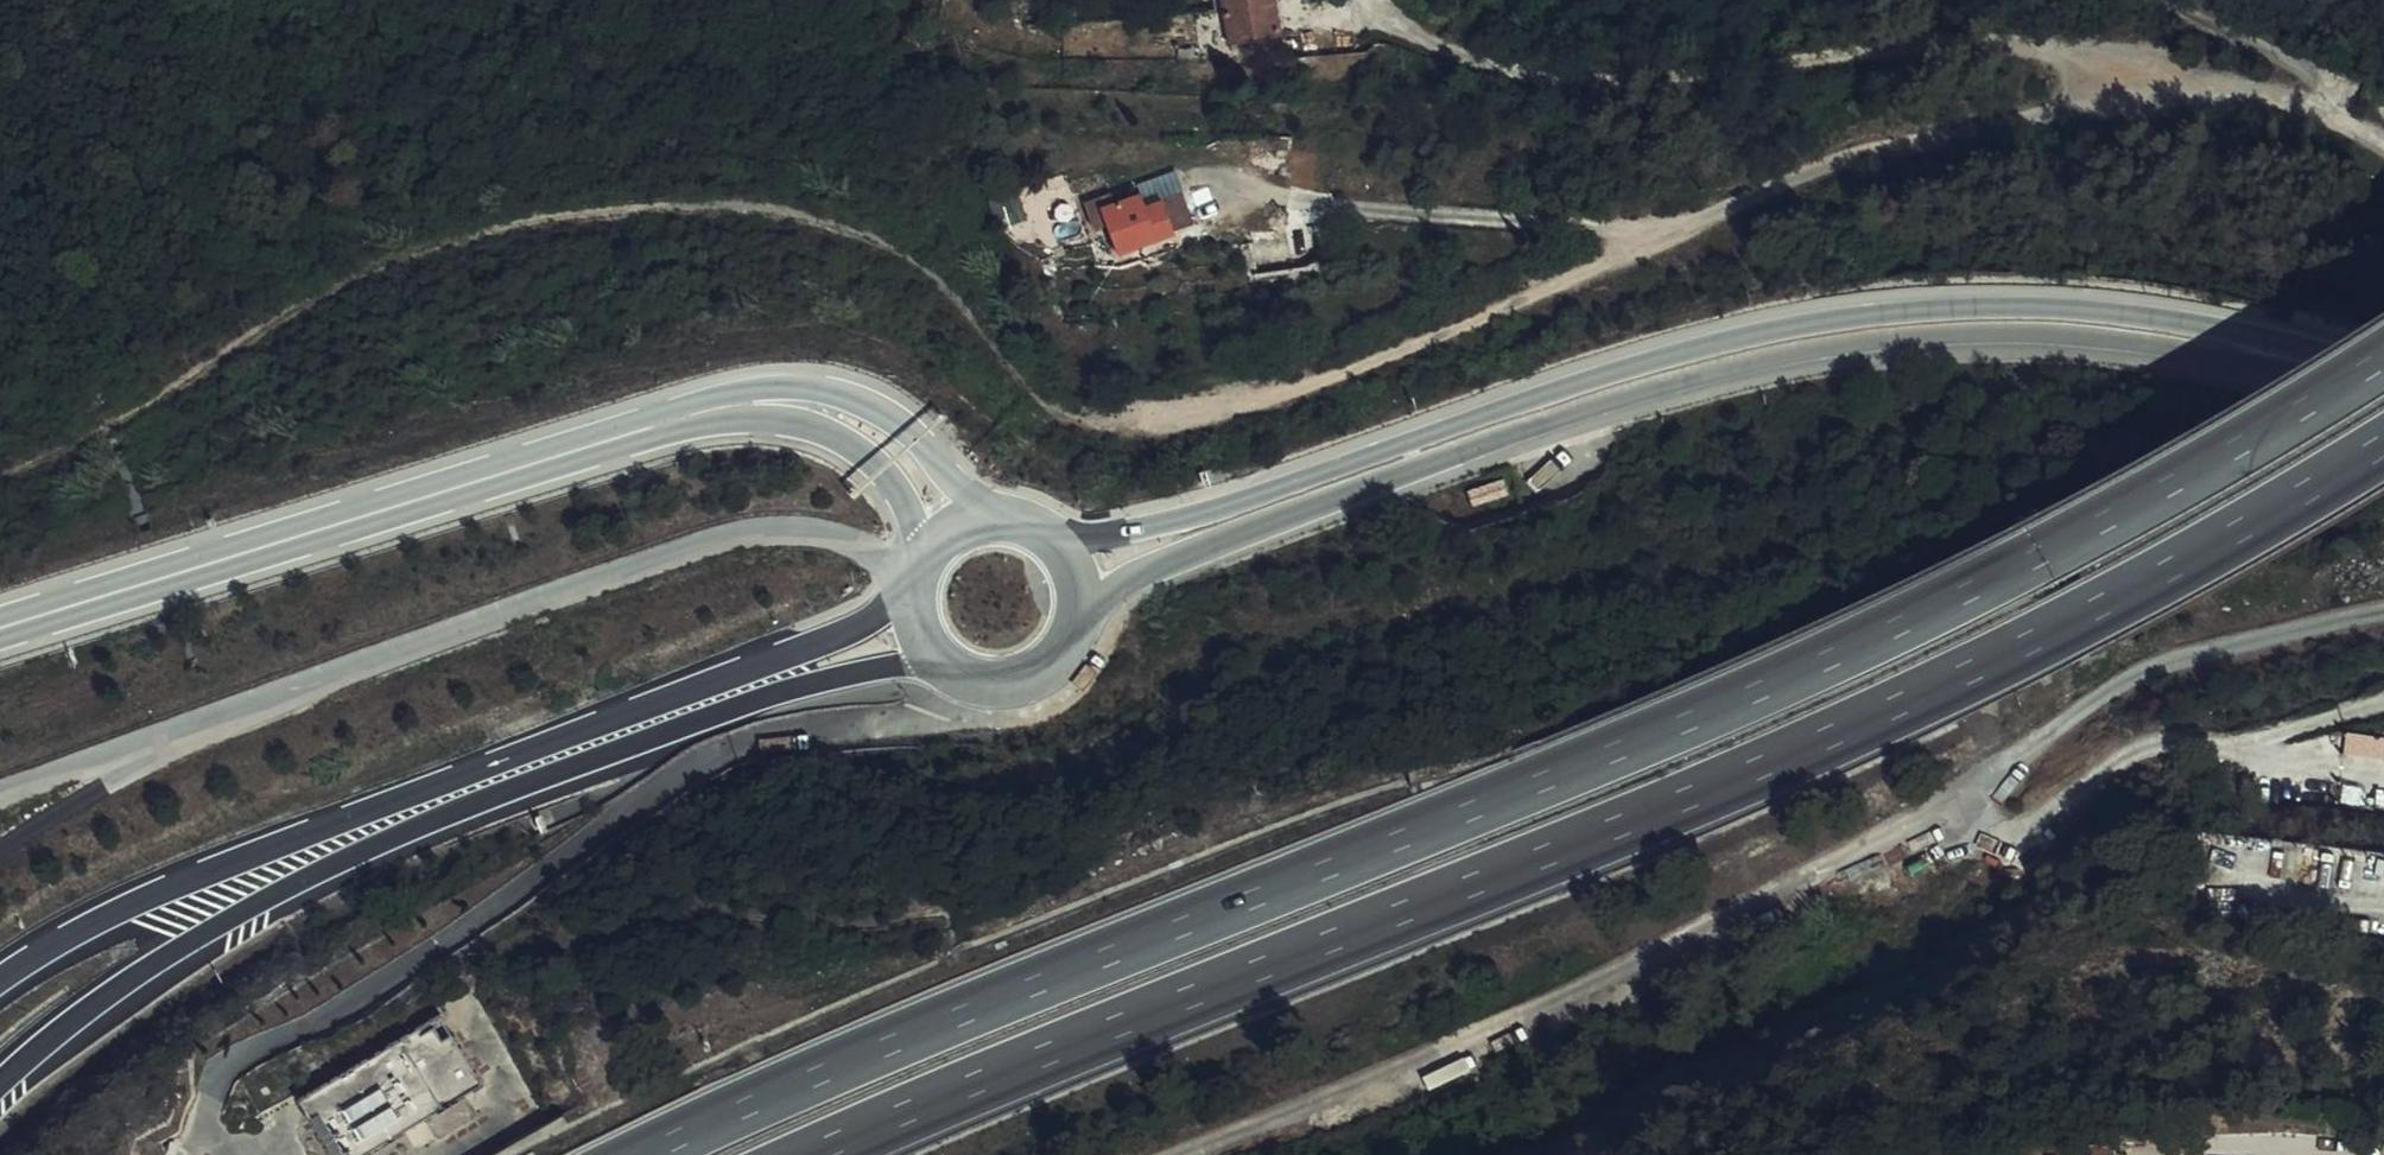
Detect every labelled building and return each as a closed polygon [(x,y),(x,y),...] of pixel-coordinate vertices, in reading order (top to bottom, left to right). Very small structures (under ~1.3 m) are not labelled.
[(1225,39),(1278,33),(1273,0),(1219,0),(1225,39)] [(1127,228),(1138,255),(1193,232),(1191,228),(1212,220),(1198,185),(1162,200),(1157,189),(1130,200),(1128,194),(1099,205),(1111,234),(1127,228)] [(294,1096),(329,1154),(360,1154),(478,1086),(435,1013),(294,1096)]
